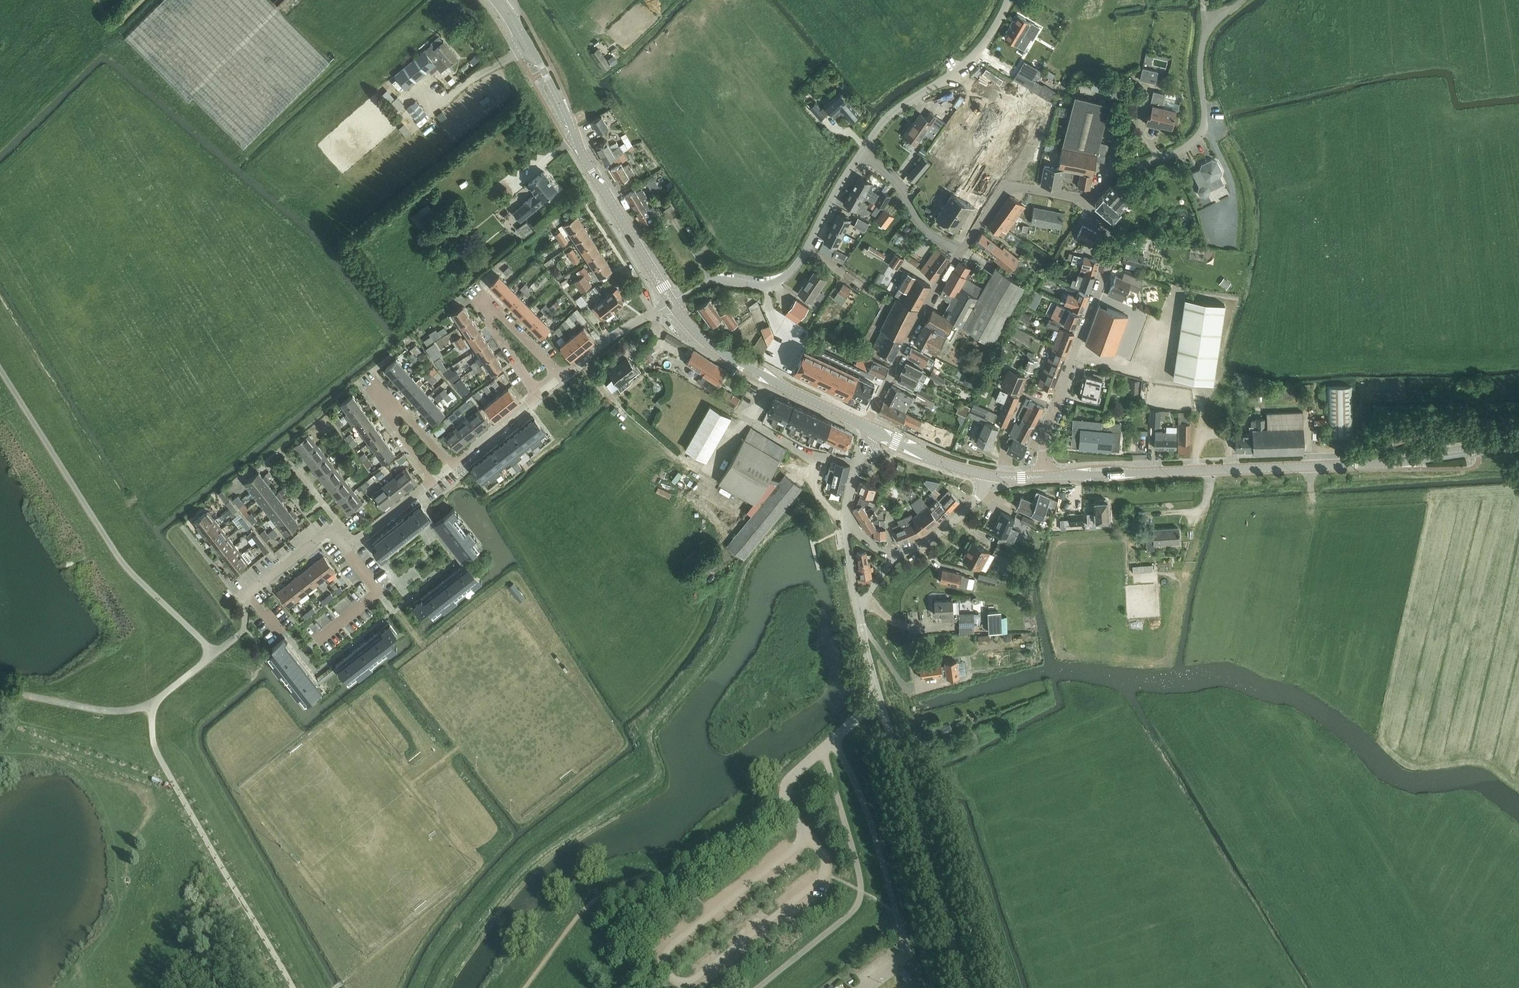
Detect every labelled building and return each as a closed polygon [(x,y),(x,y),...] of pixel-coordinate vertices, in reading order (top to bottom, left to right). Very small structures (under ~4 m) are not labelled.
[(285,17),(272,4),(268,0),(163,0),(125,38),(189,102),(193,97),(244,148),(331,63),(285,17)] [(1018,15),(1005,38),(1017,45),(1024,49),(1031,37),(1033,38),(1039,28),(1034,25),(1018,15)] [(432,44),(395,76),(406,89),(429,70),(432,72),(438,67),(441,71),(449,65),(458,57),(444,41),(435,48),(432,44)] [(604,71),(611,66),(598,47),(591,53),(604,71)] [(477,54),(470,60),(473,64),(481,58),(477,54)] [(613,55),(608,59),(613,65),(617,61),(613,55)] [(1155,83),(1158,71),(1148,69),(1146,81),(1155,83)] [(1038,95),(1048,100),(1050,102),(1056,91),(1044,84),(1043,85),(1035,81),(1019,71),(1013,80),(1029,90),(1038,95)] [(386,90),(381,95),(389,104),(394,99),(386,90)] [(1153,91),(1146,124),(1159,127),(1160,125),(1172,128),(1176,111),(1176,109),(1163,106),(1166,94),(1153,91)] [(850,122),(859,115),(841,92),(824,105),(832,115),(840,109),(850,122)] [(1038,95),(1033,103),(1043,109),(1048,100),(1038,95)] [(1074,96),(1063,148),(1062,148),(1059,160),(1057,159),(1057,162),(1059,162),(1058,167),(1056,166),(1056,168),(1044,166),(1040,184),(1058,188),(1060,188),(1063,176),(1070,177),(1071,171),(1080,173),(1077,186),(1089,189),(1095,160),(1105,162),(1109,144),(1101,142),(1109,104),(1074,96)] [(417,121),(427,113),(416,101),(407,109),(417,121)] [(820,120),(827,115),(816,102),(810,108),(820,120)] [(1001,114),(1005,108),(995,102),(992,109),(1001,114)] [(907,138),(906,139),(909,141),(910,140),(916,145),(932,124),(939,128),(944,122),(936,116),(940,112),(935,108),(931,113),(926,119),(920,114),(910,126),(903,135),(907,138)] [(959,191),(956,196),(956,197),(972,206),(971,207),(980,212),(1035,123),(1010,108),(970,173),(965,170),(960,178),(965,181),(960,189),(959,188),(957,190),(959,191)] [(592,123),(598,134),(608,128),(602,116),(592,123)] [(607,141),(596,148),(605,163),(613,158),(616,164),(622,160),(623,162),(628,159),(624,152),(623,151),(633,145),(628,136),(623,139),(625,142),(619,146),(616,141),(610,145),(607,141)] [(922,148),(918,153),(923,156),(927,151),(922,148)] [(914,183),(930,163),(923,158),(908,177),(914,183)] [(1200,170),(1192,174),(1199,187),(1197,192),(1199,196),(1205,198),(1209,196),(1210,191),(1224,184),(1220,177),(1222,172),(1217,162),(1211,160),(1201,165),(1200,170)] [(619,183),(634,174),(628,163),(622,167),(620,164),(610,169),(619,183)] [(543,202),(542,201),(558,189),(544,171),(528,184),(536,194),(532,197),(532,196),(523,203),(524,204),(514,212),(520,220),(543,202)] [(652,176),(645,180),(651,190),(658,186),(652,176)] [(860,176),(852,190),(863,196),(869,200),(875,189),(869,186),(871,183),(860,176)] [(1095,205),(1112,220),(1130,201),(1125,196),(1130,192),(1118,181),(1112,187),(1095,205)] [(626,195),(635,210),(651,199),(649,196),(647,196),(643,190),(642,190),(641,188),(636,191),(635,189),(626,195)] [(871,201),(877,205),(884,209),(891,196),(885,193),(887,190),(884,188),(877,199),(873,196),(870,201),(871,201)] [(855,210),(863,196),(852,190),(844,204),(855,210)] [(936,219),(956,231),(971,207),(972,206),(956,197),(956,196),(951,194),(936,219)] [(1010,196),(988,226),(1002,237),(1025,206),(1010,196)] [(653,203),(651,199),(635,210),(644,224),(653,219),(651,217),(656,214),(655,212),(656,211),(652,205),(653,203)] [(663,211),(669,220),(678,214),(671,205),(663,211)] [(1061,228),(1064,213),(1034,207),(1031,222),(1061,228)] [(886,227),(894,216),(884,209),(876,220),(886,227)] [(427,212),(418,219),(423,225),(432,218),(427,212)] [(839,213),(831,228),(843,233),(850,219),(839,213)] [(563,224),(593,268),(605,260),(575,216),(563,224)] [(872,224),(869,222),(869,223),(858,217),(854,224),(867,232),(872,224)] [(526,220),(516,228),(518,230),(524,238),(534,230),(526,220)] [(1091,243),(1097,233),(1082,225),(1077,235),(1078,235),(1077,237),(1079,238),(1079,237),(1091,243)] [(836,247),(843,233),(831,228),(824,242),(836,247)] [(554,235),(558,240),(564,237),(560,231),(554,235)] [(1015,275),(1024,263),(1003,247),(1002,248),(988,237),(989,236),(984,232),(983,234),(982,233),(975,242),(994,258),(1015,275)] [(558,240),(562,246),(568,243),(564,237),(558,240)] [(1125,267),(1135,269),(1136,264),(1140,265),(1142,256),(1145,243),(1129,239),(1126,248),(1124,247),(1123,252),(1121,260),(1127,261),(1125,267)] [(883,259),(886,255),(870,245),(868,248),(865,246),(863,250),(873,257),(875,254),(883,259)] [(566,252),(570,258),(576,254),(572,248),(566,252)] [(921,270),(934,280),(950,258),(937,248),(921,270)] [(843,262),(847,255),(836,249),(832,257),(843,262)] [(570,258),(574,264),(580,260),(576,254),(570,258)] [(897,270),(904,260),(895,254),(889,264),(897,270)] [(1071,263),(1081,266),(1080,270),(1095,274),(1099,261),(1074,254),(1071,263)] [(605,260),(593,268),(599,277),(611,269),(606,261),(605,260)] [(953,270),(939,295),(949,301),(943,314),(953,320),(967,328),(991,343),(1011,308),(1017,299),(1024,286),(994,266),(983,288),(968,279),(972,270),(959,262),(954,271),(953,270)] [(509,267),(504,272),(507,275),(512,270),(509,267)] [(584,267),(576,272),(580,277),(588,272),(584,267)] [(559,270),(554,273),(558,278),(562,275),(559,270)] [(899,287),(907,292),(915,277),(907,273),(903,271),(901,276),(905,278),(899,287)] [(592,278),(588,272),(580,278),(574,281),(581,292),(592,285),(588,280),(592,278)] [(811,302),(826,280),(814,272),(804,286),(803,285),(798,293),(811,302)] [(1076,289),(1089,293),(1094,278),(1084,274),(1083,277),(1078,275),(1076,280),(1073,279),(1070,286),(1068,285),(1066,289),(1074,292),(1076,289)] [(1108,295),(1123,301),(1128,288),(1137,292),(1142,280),(1127,274),(1124,279),(1116,276),(1108,295)] [(489,284),(500,294),(508,286),(497,276),(489,284)] [(907,292),(899,287),(895,295),(918,308),(931,286),(915,277),(907,292)] [(1224,278),(1220,284),(1226,289),(1231,283),(1224,278)] [(566,279),(561,282),(564,288),(570,284),(566,279)] [(843,283),(833,298),(842,304),(852,288),(843,283)] [(500,294),(510,304),(518,296),(508,286),(500,294)] [(528,287),(523,292),(527,296),(532,291),(528,287)] [(604,299),(613,311),(622,304),(619,299),(622,297),(616,289),(604,299)] [(1032,295),(1028,304),(1035,307),(1040,298),(1042,294),(1035,290),(1032,295)] [(1063,293),(1060,302),(1072,307),(1072,309),(1082,313),(1088,296),(1078,292),(1076,298),(1063,293)] [(581,295),(575,300),(581,308),(587,303),(581,295)] [(510,304),(520,315),(528,306),(518,296),(510,304)] [(796,298),(789,309),(801,318),(809,307),(796,298)] [(1185,298),(1173,378),(1213,384),(1225,304),(1185,298)] [(604,318),(613,311),(604,299),(591,308),(597,316),(600,313),(604,318)] [(877,351),(892,359),(918,310),(896,299),(881,329),(882,330),(874,345),(879,348),(877,351)] [(730,328),(737,323),(727,309),(720,315),(709,300),(698,308),(711,325),(722,317),(730,328)] [(548,307),(543,312),(547,316),(557,307),(553,303),(549,308),(548,307)] [(1056,306),(1051,318),(1048,325),(1058,330),(1062,322),(1076,328),(1082,316),(1073,312),(1057,305),(1056,306)] [(1114,353),(1128,316),(1100,305),(1085,343),(1114,353)] [(451,313),(459,325),(470,318),(462,306),(451,313)] [(520,315),(530,325),(538,317),(528,306),(520,315)] [(933,308),(915,342),(915,343),(935,353),(953,320),(943,314),(933,308)] [(577,309),(572,314),(577,319),(582,325),(587,321),(583,317),(577,309)] [(1024,312),(1020,319),(1026,322),(1030,315),(1024,312)] [(572,314),(565,320),(569,326),(577,319),(572,314)] [(448,315),(442,319),(445,323),(451,320),(448,315)] [(549,327),(538,317),(530,325),(540,335),(549,327)] [(459,325),(467,337),(478,330),(470,318),(459,325)] [(765,337),(759,347),(764,350),(773,336),(769,325),(761,328),(765,337)] [(575,333),(586,346),(594,340),(583,326),(575,333)] [(444,327),(438,331),(441,336),(447,332),(444,327)] [(563,333),(558,327),(555,330),(559,336),(563,333)] [(815,329),(812,335),(820,339),(824,333),(815,329)] [(1060,329),(1052,350),(1066,356),(1074,335),(1060,329)] [(467,337),(475,349),(485,342),(478,330),(467,337)] [(567,339),(578,352),(586,346),(575,333),(567,339)] [(680,341),(667,333),(664,338),(677,347),(680,341)] [(430,336),(424,340),(427,345),(434,341),(430,336)] [(1005,338),(997,351),(1002,353),(1009,341),(1005,338)] [(570,359),(578,352),(567,339),(559,345),(570,359)] [(466,344),(464,340),(458,343),(461,348),(466,344)] [(1009,341),(1005,348),(1011,351),(1015,344),(1009,341)] [(475,349),(483,361),(493,354),(485,342),(475,349)] [(408,357),(411,361),(422,351),(416,344),(409,350),(412,353),(408,357)] [(854,349),(852,352),(860,355),(862,352),(863,349),(855,346),(854,349)] [(930,369),(934,360),(912,348),(907,356),(930,369)] [(725,369),(716,364),(694,350),(686,362),(693,367),(690,371),(695,374),(697,372),(699,373),(700,371),(704,373),(701,378),(699,377),(697,381),(702,384),(707,376),(718,382),(725,369)] [(805,350),(794,372),(847,398),(849,393),(866,401),(869,395),(872,390),(874,384),(857,376),(858,376),(805,350)] [(1052,350),(1038,385),(1052,391),(1066,356),(1052,350)] [(422,351),(411,361),(416,366),(421,362),(416,357),(422,351)] [(860,355),(856,364),(865,368),(884,378),(889,367),(870,358),(868,357),(869,355),(862,352),(860,355)] [(501,367),(493,354),(483,361),(491,373),(501,367)] [(650,354),(645,357),(649,362),(653,358),(650,354)] [(607,382),(606,383),(612,390),(618,385),(637,371),(627,358),(609,373),(612,378),(607,382)] [(385,368),(393,377),(403,368),(395,359),(385,368)] [(1025,368),(1027,369),(1027,370),(1033,373),(1037,362),(1031,359),(1030,361),(1028,360),(1025,368)] [(901,370),(923,382),(926,375),(921,372),(922,370),(906,362),(901,370)] [(482,368),(479,364),(473,368),(475,370),(475,371),(476,372),(482,368)] [(424,375),(427,379),(437,370),(434,366),(424,375)] [(403,368),(393,377),(401,386),(411,377),(403,368)] [(437,370),(427,379),(431,384),(436,380),(432,376),(438,371),(437,370)] [(913,386),(917,389),(916,392),(918,394),(916,398),(932,407),(935,403),(932,401),(935,395),(920,387),(923,382),(901,370),(897,379),(913,387),(913,386)] [(931,370),(928,376),(942,383),(945,377),(931,370)] [(452,371),(446,375),(451,382),(457,378),(452,371)] [(1002,385),(1020,393),(1027,379),(1008,371),(1002,385)] [(1082,374),(1080,385),(1099,390),(1103,376),(1093,374),(1092,377),(1082,374)] [(967,375),(964,383),(972,386),(975,379),(967,375)] [(411,377),(401,386),(409,395),(424,382),(420,378),(415,382),(411,377)] [(460,379),(454,383),(458,390),(465,385),(460,379)] [(491,382),(496,388),(499,385),(494,379),(491,382)] [(1127,379),(1126,392),(1139,393),(1139,380),(1127,379)] [(975,381),(972,386),(978,389),(981,384),(975,381)] [(424,382),(409,395),(417,404),(427,395),(420,386),(424,383),(424,382)] [(487,385),(483,388),(487,394),(491,391),(487,385)] [(912,396),(892,386),(892,385),(886,397),(884,399),(905,410),(912,396)] [(1096,404),(1099,390),(1080,385),(1077,396),(1087,399),(1086,402),(1096,404)] [(1326,387),(1327,437),(1354,436),(1353,386),(1326,387)] [(500,394),(510,406),(518,400),(508,388),(500,394)] [(444,389),(439,393),(443,397),(448,393),(444,389)] [(451,390),(443,397),(448,402),(456,395),(451,390)] [(726,390),(720,399),(735,408),(740,398),(726,390)] [(971,410),(986,416),(985,417),(1006,426),(1018,398),(1001,390),(997,400),(1005,403),(999,416),(996,415),(997,413),(988,410),(989,410),(974,403),(971,410)] [(474,394),(479,399),(482,396),(478,391),(474,394)] [(492,400),(502,412),(510,406),(500,394),(492,400)] [(340,403),(348,413),(359,405),(352,395),(340,403)] [(427,395),(417,404),(425,413),(435,404),(427,395)] [(471,396),(465,401),(470,407),(476,402),(471,396)] [(785,400),(775,396),(767,412),(775,416),(777,417),(785,400)] [(1028,407),(1022,420),(1033,426),(1034,426),(1043,408),(1036,404),(1030,401),(1030,399),(1027,398),(1026,397),(1026,399),(1023,405),(1028,407)] [(494,419),(502,412),(492,400),(484,407),(494,419)] [(786,421),(793,404),(785,400),(777,417),(779,418),(786,421)] [(882,406),(879,413),(899,423),(899,424),(905,427),(908,422),(918,426),(921,419),(884,401),(882,406)] [(961,403),(956,412),(966,417),(971,407),(961,403)] [(444,413),(435,404),(425,413),(433,423),(444,413)] [(786,421),(793,424),(795,425),(803,409),(793,404),(786,421)] [(348,413),(355,423),(366,414),(359,405),(348,413)] [(710,405),(685,449),(706,461),(731,417),(710,405)] [(458,407),(452,412),(453,413),(456,417),(462,413),(458,407)] [(1161,409),(1151,408),(1150,426),(1160,426),(1161,409)] [(467,418),(478,433),(489,424),(478,409),(467,418)] [(805,430),(812,413),(803,409),(795,425),(798,426),(805,430)] [(998,428),(986,422),(987,419),(970,411),(968,415),(985,422),(976,442),(989,448),(998,428)] [(1235,435),(1235,451),(1253,450),(1253,454),(1304,453),(1303,412),(1267,413),(1267,429),(1265,429),(1265,419),(1256,419),(1256,421),(1252,421),(1252,427),(1250,427),(1250,433),(1245,433),(1245,434),(1235,435)] [(805,430),(812,433),(814,434),(822,418),(813,414),(812,413),(805,430)] [(1191,424),(1191,415),(1191,413),(1179,413),(1179,424),(1178,454),(1190,454),(1191,424)] [(331,418),(335,422),(340,418),(337,414),(331,418)] [(355,423),(362,432),(373,424),(366,414),(355,423)] [(448,417),(439,425),(443,430),(452,422),(448,417)] [(335,422),(339,428),(344,424),(340,418),(335,422)] [(456,427),(467,441),(478,433),(467,418),(456,427)] [(527,423),(523,426),(538,445),(542,441),(539,437),(545,432),(534,418),(532,419),(532,418),(526,422),(527,423)] [(824,438),(831,423),(831,422),(822,418),(814,434),(816,435),(824,438)] [(1121,432),(1118,432),(1119,423),(1073,419),(1071,447),(1119,451),(1121,432)] [(1013,426),(1010,434),(1011,434),(1013,436),(1025,443),(1033,426),(1022,420),(1019,425),(1015,423),(1014,424),(1013,426)] [(824,438),(832,442),(834,443),(841,428),(831,423),(824,438)] [(362,432),(369,442),(380,434),(373,424),(362,432)] [(519,428),(512,433),(524,449),(530,444),(533,448),(538,445),(523,426),(519,429),(519,428)] [(456,450),(467,441),(456,427),(444,436),(456,450)] [(754,504),(767,481),(777,484),(727,546),(743,560),(801,489),(784,475),(780,481),(769,477),(780,459),(781,460),(787,449),(751,428),(744,439),(718,483),(754,504)] [(841,428),(834,443),(836,444),(846,449),(853,434),(841,428)] [(1155,448),(1166,448),(1176,449),(1177,433),(1155,432),(1155,448)] [(301,440),(294,446),(302,457),(317,445),(308,435),(305,437),(302,433),(298,437),(300,440),(301,440)] [(345,437),(349,442),(354,438),(351,433),(345,437)] [(506,439),(502,442),(517,461),(522,457),(519,453),(524,449),(512,433),(505,438),(506,439)] [(369,442),(375,452),(387,444),(380,434),(369,442)] [(1019,458),(1026,446),(1010,437),(1007,442),(1011,444),(1007,452),(1019,458)] [(349,442),(352,447),(358,443),(354,438),(349,442)] [(498,444),(491,450),(504,465),(509,461),(512,465),(517,461),(502,442),(498,445),(498,444)] [(375,452),(380,458),(378,459),(381,463),(383,462),(394,454),(387,444),(375,452)] [(317,445),(302,457),(311,468),(326,457),(317,445)] [(485,456),(481,459),(496,477),(501,474),(498,470),(504,465),(491,450),(484,455),(485,456)] [(359,456),(362,461),(368,457),(365,453),(359,456)] [(326,457),(311,468),(320,479),(335,468),(326,457)] [(362,461),(366,467),(372,463),(368,457),(362,461)] [(472,466),(471,467),(482,482),(488,477),(492,481),(496,477),(481,459),(478,462),(477,461),(471,465),(472,466)] [(398,467),(394,461),(387,466),(391,472),(398,467)] [(830,489),(843,492),(844,492),(850,465),(832,461),(830,468),(829,468),(826,480),(831,482),(830,489)] [(394,476),(405,491),(417,482),(405,467),(394,476)] [(335,468),(320,479),(329,491),(344,479),(335,468)] [(380,470),(375,474),(379,479),(384,475),(380,470)] [(244,482),(250,491),(268,478),(272,475),(269,471),(265,474),(262,476),(258,471),(244,482)] [(383,485),(394,500),(405,491),(394,476),(383,485)] [(268,478),(250,491),(257,499),(272,488),(268,484),(271,482),(268,478)] [(344,479),(329,491),(338,502),(353,490),(344,479)] [(926,479),(924,482),(932,491),(935,488),(941,482),(926,479)] [(861,481),(857,491),(861,492),(860,495),(869,498),(870,496),(872,497),(876,487),(861,481)] [(383,509),(394,500),(383,485),(371,495),(383,509)] [(1049,487),(1046,493),(1055,497),(1058,491),(1049,487)] [(272,488),(257,499),(264,508),(285,491),(283,489),(279,492),(278,491),(275,493),(272,488)] [(935,488),(932,491),(937,497),(941,494),(935,488)] [(338,502),(347,513),(362,502),(353,490),(338,502)] [(285,491),(264,508),(271,517),(285,505),(281,501),(288,495),(285,491)] [(934,499),(937,497),(932,491),(929,493),(934,499)] [(1020,496),(1016,507),(1042,517),(1050,497),(1037,492),(1033,501),(1020,496)] [(941,502),(950,511),(959,501),(952,494),(946,500),(944,499),(941,502)] [(920,534),(920,536),(926,532),(939,522),(929,507),(921,496),(911,503),(918,513),(912,518),(911,515),(898,520),(900,524),(893,526),(895,532),(892,533),(897,543),(899,542),(900,543),(920,534)] [(875,503),(869,501),(860,497),(857,505),(858,508),(853,510),(860,521),(869,515),(881,507),(875,503)] [(236,502),(239,507),(244,503),(241,499),(236,502)] [(929,507),(939,522),(950,511),(941,502),(938,499),(929,507)] [(1096,521),(1109,520),(1108,501),(1106,501),(1106,499),(1100,500),(1100,501),(1094,502),(1095,513),(1088,513),(1088,522),(1090,522),(1090,525),(1096,524),(1096,521)] [(232,517),(235,514),(236,514),(237,515),(240,513),(233,504),(229,507),(230,508),(219,516),(222,520),(229,514),(232,517)] [(378,545),(373,549),(383,560),(387,557),(388,556),(403,545),(418,533),(430,523),(433,521),(421,504),(405,516),(390,528),(375,540),(375,541),(378,545)] [(285,505),(271,517),(277,525),(295,512),(292,508),(289,510),(285,505)] [(874,528),(874,538),(886,537),(885,528),(885,519),(879,519),(879,520),(878,519),(878,515),(884,509),(881,507),(869,515),(876,527),(874,528)] [(432,526),(442,538),(451,551),(461,563),(461,562),(464,560),(474,552),(477,550),(480,548),(474,540),(477,538),(473,533),(469,528),(466,530),(461,524),(455,517),(458,515),(454,509),(451,511),(448,514),(441,520),(435,524),(432,526)] [(193,523),(200,531),(214,519),(208,511),(193,523)] [(295,512),(277,525),(284,534),(299,522),(295,517),(297,515),(295,512)] [(993,530),(1007,537),(1015,518),(1002,512),(993,530)] [(235,517),(238,521),(239,520),(243,524),(247,521),(240,513),(237,515),(237,516),(235,517)] [(1071,526),(1071,525),(1083,524),(1083,514),(1065,515),(1065,526),(1071,526)] [(254,515),(249,519),(253,524),(258,520),(254,515)] [(860,521),(868,532),(871,537),(874,538),(874,528),(876,527),(869,515),(860,521)] [(1031,525),(1033,520),(1023,515),(1021,521),(1031,525)] [(214,519),(200,531),(206,539),(221,528),(214,519)] [(243,524),(247,530),(251,527),(247,521),(243,524)] [(1154,544),(1179,543),(1178,527),(1153,529),(1153,534),(1145,534),(1146,550),(1154,550),(1154,544)] [(221,528),(206,539),(213,548),(228,536),(221,528)] [(265,529),(260,533),(263,537),(273,529),(268,533),(265,529)] [(273,529),(263,537),(266,541),(271,537),(273,539),(278,535),(273,529)] [(228,536),(213,548),(220,556),(234,545),(228,536)] [(1006,556),(1013,542),(1000,536),(994,550),(1006,556)] [(257,541),(261,546),(260,547),(265,554),(269,550),(264,544),(260,538),(257,541)] [(963,559),(980,568),(986,571),(995,555),(989,552),(972,542),(963,559)] [(234,545),(220,556),(226,565),(241,553),(234,545)] [(858,552),(856,552),(858,564),(861,579),(858,580),(859,584),(863,584),(863,585),(870,584),(870,578),(872,578),(870,562),(868,562),(867,551),(865,551),(863,550),(860,550),(858,552)] [(241,553),(226,565),(234,574),(251,560),(244,551),(241,553)] [(314,563),(325,578),(335,571),(323,556),(314,563)] [(305,570),(316,585),(325,578),(314,563),(305,570)] [(413,604),(413,605),(421,615),(428,609),(429,610),(430,612),(431,613),(433,615),(442,608),(444,611),(451,606),(458,600),(455,598),(464,591),(472,585),(474,587),(481,582),(480,579),(478,577),(467,563),(466,563),(463,565),(463,566),(458,569),(451,575),(444,580),(442,582),(436,587),(430,592),(428,593),(422,598),(420,599),(413,604)] [(1133,572),(1153,571),(1153,564),(1133,565),(1133,572)] [(940,581),(964,586),(967,587),(969,577),(964,576),(964,574),(943,569),(940,581)] [(295,577),(307,592),(316,585),(305,570),(295,577)] [(996,584),(998,578),(979,573),(978,580),(996,584)] [(286,584),(298,599),(307,592),(295,577),(286,584)] [(334,581),(330,584),(335,590),(339,587),(334,581)] [(520,602),(525,598),(514,583),(509,588),(520,602)] [(288,606),(298,599),(286,584),(277,592),(288,606)] [(973,613),(953,614),(953,600),(935,601),(935,615),(945,615),(945,621),(959,621),(959,627),(974,626),(973,613)] [(989,611),(990,633),(1000,633),(999,611),(989,611)] [(343,660),(336,665),(336,666),(338,669),(347,679),(349,682),(357,675),(359,678),(366,672),(373,667),(371,664),(379,657),(387,651),(390,654),(397,648),(395,646),(393,643),(392,642),(391,641),(390,639),(397,633),(389,623),(389,624),(382,629),(381,630),(375,634),(373,636),(366,641),(360,647),(357,648),(351,653),(345,658),(343,660)] [(268,655),(265,658),(274,670),(278,675),(281,672),(287,679),(292,686),(289,689),(293,694),(297,698),(300,696),(306,703),(308,701),(325,688),(321,683),(320,683),(318,680),(315,676),(306,664),(296,652),(287,641),(285,638),(273,648),(275,650),(271,653),(268,655)] [(920,666),(921,678),(947,674),(947,678),(959,676),(957,661),(945,662),(945,664),(936,666),(936,663),(920,666)]
